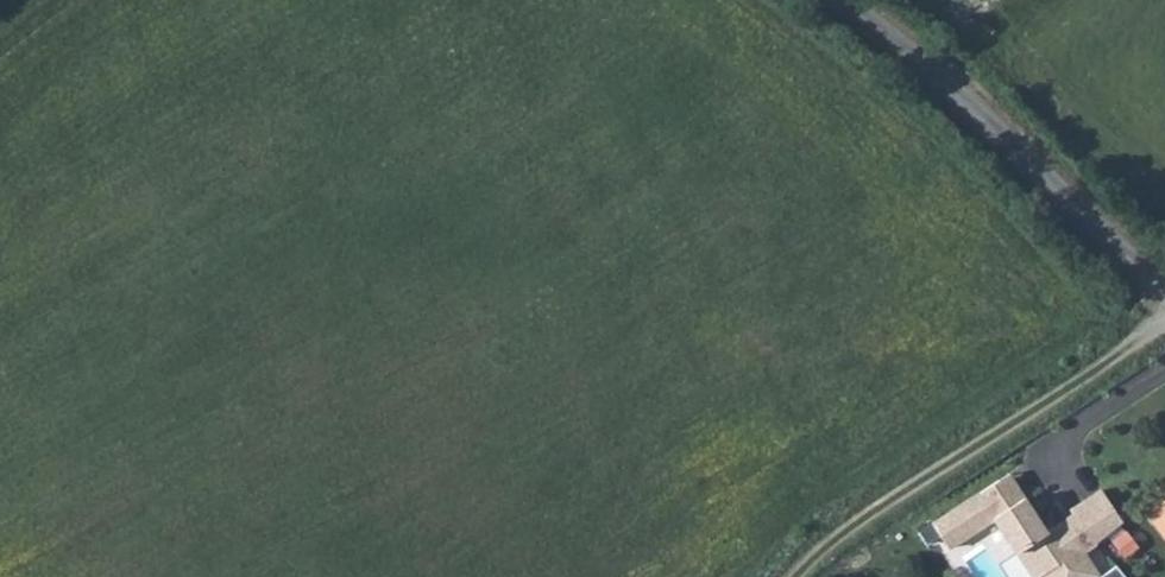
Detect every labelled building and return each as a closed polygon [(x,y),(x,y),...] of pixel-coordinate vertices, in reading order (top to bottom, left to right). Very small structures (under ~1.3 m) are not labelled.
[(929,519),(947,547),(990,520),(1028,576),(1035,576),(1039,574),(1041,576),(1090,576),(1097,573),(1083,546),(1121,519),(1101,490),(1044,527),(1008,470),(929,519)] [(1144,512),(1162,536),(1164,534),(1164,496),(1144,512)] [(1097,576),(1124,576),(1114,566),(1097,576)]
